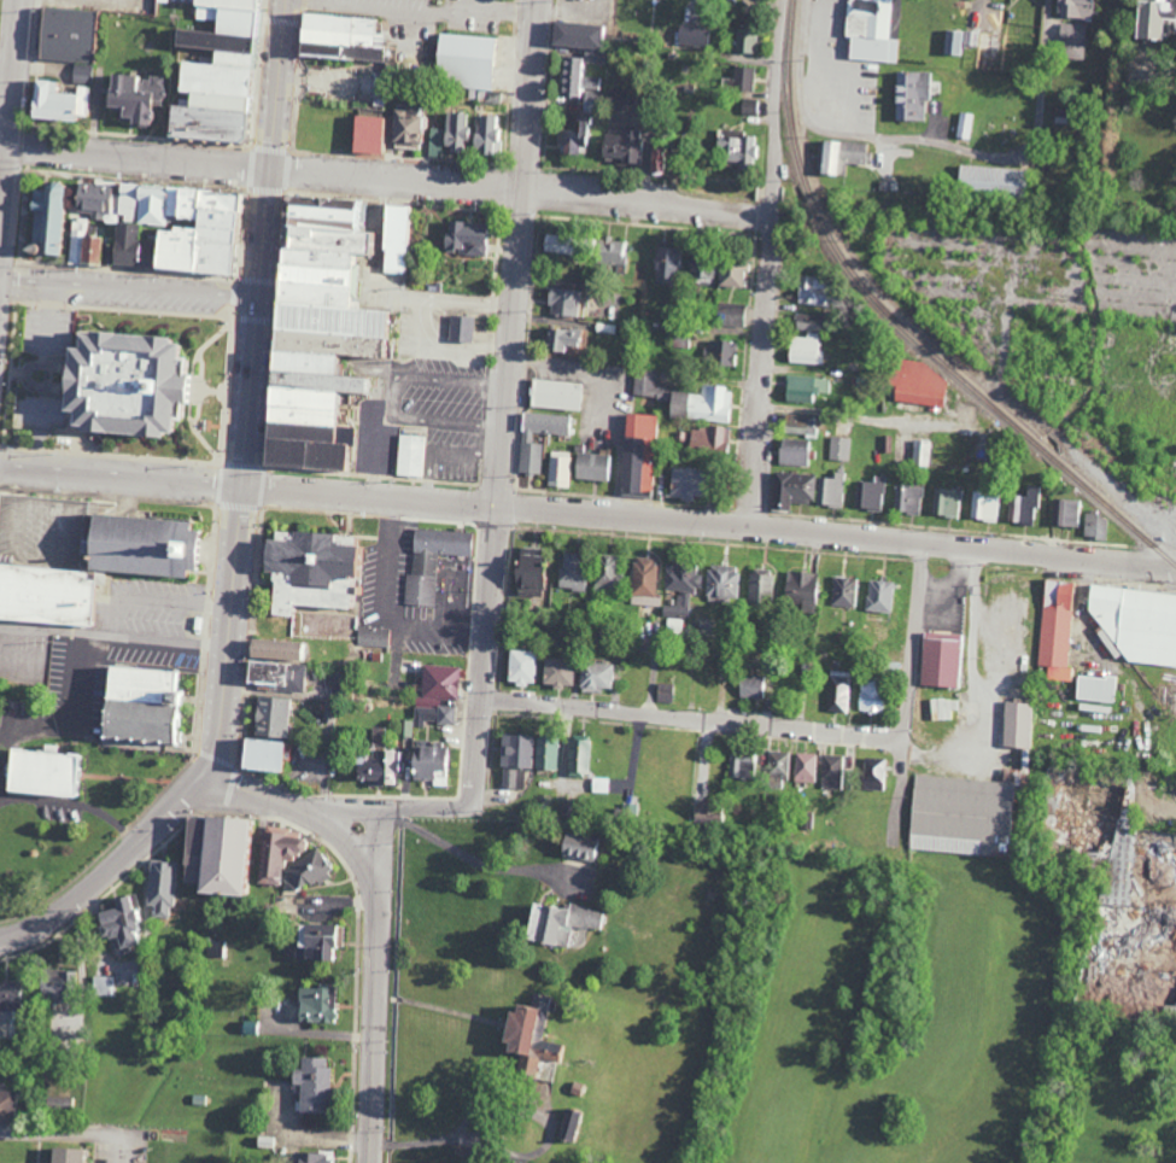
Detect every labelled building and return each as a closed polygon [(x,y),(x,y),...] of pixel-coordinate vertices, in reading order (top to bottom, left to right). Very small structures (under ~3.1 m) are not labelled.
[(188,19),(211,21),(209,34),(169,30),(168,46),(208,50),(206,66),(173,62),(170,92),(181,93),(180,107),(164,106),(160,137),(241,145),(256,0),(190,0),(188,19)] [(896,40),(887,39),(890,0),(845,0),(843,37),(848,38),(847,60),(895,63),(896,40)] [(1092,18),(1093,0),(1053,0),(1053,4),(1059,5),(1059,18),(1092,18)] [(1171,41),(1173,0),(1131,0),(1128,38),(1171,41)] [(92,10),(37,8),(34,60),(90,63),(92,10)] [(371,19),(295,15),(293,43),(331,45),(331,59),(381,62),(383,36),(371,35),(371,19)] [(602,27),(550,20),(547,45),(585,50),(583,62),(597,64),(602,27)] [(1057,58),(1084,59),(1085,24),(1059,23),(1057,58)] [(704,47),(706,27),(678,25),(676,45),(704,47)] [(755,54),(756,30),(734,29),(734,53),(755,54)] [(940,53),(961,56),(962,45),(976,47),(977,34),(943,29),(940,53)] [(432,84),(488,87),(491,38),(435,35),(432,84)] [(584,58),(559,57),(557,96),(587,97),(587,88),(600,88),(601,78),(583,77),(584,58)] [(731,91),(752,91),(753,68),(732,67),(731,91)] [(925,122),(926,72),(892,72),(891,121),(925,122)] [(159,78),(102,76),(101,107),(115,108),(115,118),(126,118),(126,125),(144,126),(145,110),(151,110),(151,104),(158,104),(159,78)] [(72,95),(51,94),(51,82),(27,81),(25,120),(71,122),(72,95)] [(73,117),(85,117),(87,87),(74,87),(73,117)] [(626,89),(605,89),(605,109),(625,109),(626,89)] [(756,116),(758,101),(742,99),(740,114),(756,116)] [(417,117),(402,116),(402,111),(390,111),(389,148),(416,149),(417,117)] [(501,117),(476,116),(476,127),(461,126),(461,114),(443,113),(443,129),(429,128),(428,157),(442,157),(442,151),(474,151),(474,155),(500,155),(501,117)] [(973,115),(958,113),(955,138),(971,140),(973,115)] [(374,157),(379,119),(352,115),(347,153),(374,157)] [(552,145),(559,146),(559,154),(586,155),(587,117),(570,116),(569,131),(552,130),(552,145)] [(616,163),(633,164),(635,131),(617,130),(617,135),(599,134),(598,158),(616,159),(616,163)] [(753,167),(752,134),(716,135),(717,168),(753,167)] [(817,175),(840,176),(841,165),(863,165),(864,142),(818,141),(817,175)] [(662,142),(649,142),(650,173),(662,173),(662,142)] [(1019,197),(1021,170),(956,166),(954,193),(1019,197)] [(109,185),(74,183),(73,212),(91,213),(90,222),(160,225),(162,187),(116,184),(115,195),(108,194),(109,185)] [(56,256),(59,185),(43,184),(42,191),(26,190),(25,210),(28,210),(26,243),(35,243),(34,255),(56,256)] [(105,265),(223,277),(227,245),(235,246),(238,222),(231,222),(232,214),(243,215),(245,196),(170,189),(167,219),(188,221),(187,232),(148,228),(147,241),(133,240),(135,226),(110,223),(105,265)] [(265,352),(284,353),(285,333),(392,340),(394,313),(354,311),(358,255),(377,256),(378,233),(362,233),(364,202),(275,196),(265,352)] [(406,206),(382,206),(380,273),(405,274),(406,206)] [(97,238),(86,237),(87,220),(70,219),(68,263),(96,265),(97,238)] [(458,256),(484,257),(485,243),(480,243),(481,223),(443,222),(441,250),(458,251),(458,256)] [(561,254),(561,236),(540,235),(539,253),(561,254)] [(596,238),(593,269),(623,272),(627,241),(596,238)] [(674,283),(676,249),(653,248),(652,282),(674,283)] [(741,260),(718,258),(717,287),(740,287),(741,260)] [(711,263),(687,264),(687,283),(712,282),(711,263)] [(825,305),(826,278),(797,277),(796,304),(825,305)] [(577,318),(578,291),(548,289),(546,316),(577,318)] [(742,327),(744,304),(716,303),(714,326),(742,327)] [(821,316),(793,315),(792,330),(821,331),(821,316)] [(447,342),(471,343),(472,318),(449,317),(447,342)] [(560,346),(582,348),(583,332),(547,328),(545,352),(559,353),(560,346)] [(823,367),(826,347),(819,346),(821,334),(807,332),(806,338),(789,336),(786,361),(823,367)] [(177,359),(166,359),(167,338),(73,336),(72,337),(63,337),(63,351),(51,350),(50,413),(59,413),(59,427),(68,427),(68,435),(159,437),(160,422),(176,423),(177,359)] [(733,367),(735,342),(708,341),(707,366),(733,367)] [(349,472),(350,453),(351,453),(352,425),(329,424),(329,411),(329,393),(371,394),(371,379),(327,377),(328,355),(260,353),(256,469),(349,472)] [(942,407),(946,369),(893,363),(889,402),(942,407)] [(664,416),(729,423),(733,390),(703,387),(702,395),(653,390),(655,372),(634,370),(631,398),(666,401),(664,416)] [(816,393),(827,393),(828,378),(784,376),(783,402),(815,404),(816,393)] [(529,408),(579,410),(580,383),(530,381),(529,408)] [(519,475),(540,476),(542,445),(532,444),(533,434),(572,436),(573,416),(522,413),(519,475)] [(651,494),(653,449),(644,448),(644,440),(653,440),(654,416),(623,415),(622,436),(629,437),(627,493),(651,494)] [(781,435),(815,434),(814,415),(780,416),(781,435)] [(688,450),(725,454),(727,430),(691,425),(688,450)] [(423,437),(398,436),(396,476),(421,477),(423,437)] [(829,460),(850,461),(851,438),(830,437),(829,460)] [(808,466),(809,440),(778,439),(777,466),(808,466)] [(910,466),(928,467),(929,442),(911,441),(910,466)] [(568,488),(569,453),(549,452),(548,487),(568,488)] [(695,469),(670,468),(669,495),(679,495),(679,502),(694,502),(695,469)] [(787,513),(788,502),(811,505),(814,476),(773,472),(769,511),(787,513)] [(843,474),(833,474),(833,479),(816,478),(815,507),(842,507),(843,474)] [(856,481),(855,509),(883,511),(884,477),(875,476),(874,482),(856,481)] [(921,487),(896,485),(894,513),(920,515),(921,487)] [(1038,487),(1025,486),(1025,497),(1009,496),(1008,524),(1031,525),(1032,509),(1037,509),(1038,487)] [(959,517),(959,490),(934,489),(934,516),(959,517)] [(999,496),(972,495),(971,521),(998,522),(999,496)] [(1077,501),(1051,500),(1050,526),(1076,528),(1077,501)] [(1083,540),(1105,540),(1106,514),(1084,514),(1083,540)] [(434,605),(436,553),(468,555),(470,531),(413,528),(411,573),(406,573),(404,604),(434,605)] [(354,607),(354,594),(363,595),(363,582),(360,582),(362,534),(269,530),(269,538),(258,537),(256,570),(268,570),(266,613),(286,614),(286,604),(354,607)] [(538,595),(539,554),(511,553),(509,594),(538,595)] [(585,590),(587,554),(560,553),(559,589),(585,590)] [(596,588),(618,587),(617,554),(594,555),(596,588)] [(632,605),(661,606),(662,597),(655,596),(657,557),(633,556),(632,605)] [(666,590),(699,591),(699,565),(666,565),(666,590)] [(738,598),(738,565),(707,565),(707,599),(738,598)] [(770,568),(750,568),(749,602),(769,602),(770,568)] [(783,602),(802,604),(801,613),(814,614),(818,573),(786,570),(783,602)] [(854,606),(856,577),(832,576),(831,606),(854,606)] [(1071,581),(1043,579),(1037,678),(1066,680),(1071,581)] [(866,611),(890,612),(891,581),(867,580),(866,611)] [(1091,586),(1086,632),(1120,636),(1118,660),(1175,666),(1175,596),(1091,586)] [(689,617),(689,592),(678,592),(678,606),(662,606),(662,617),(689,617)] [(358,645),(388,646),(389,628),(358,627),(358,645)] [(1115,659),(1120,655),(1101,629),(1095,634),(1115,659)] [(920,685),(957,686),(959,633),(922,632),(920,685)] [(306,659),(307,640),(246,639),(245,657),(306,659)] [(534,650),(507,650),(506,683),(533,684),(534,650)] [(542,683),(551,683),(551,686),(572,687),(573,659),(542,658),(542,683)] [(303,663),(242,659),(241,681),(274,683),(273,690),(302,692),(303,663)] [(613,663),(580,661),(579,691),(600,692),(600,688),(612,688),(613,663)] [(178,670),(98,664),(93,737),(181,743),(184,691),(177,691),(178,670)] [(460,665),(421,664),(420,698),(459,699),(460,665)] [(827,711),(845,712),(847,672),(829,671),(827,711)] [(765,698),(766,675),(738,674),(737,697),(765,698)] [(1076,674),(1074,699),(1112,703),(1115,678),(1076,674)] [(858,712),(882,713),(883,681),(860,680),(858,712)] [(657,703),(673,703),(673,683),(657,683),(657,703)] [(286,737),(287,696),(254,695),(253,736),(286,737)] [(924,719),(953,719),(953,710),(959,710),(959,699),(924,699),(924,719)] [(1001,746),(1028,747),(1029,702),(1002,701),(1001,746)] [(437,724),(455,725),(455,706),(437,705),(437,724)] [(415,726),(423,727),(424,721),(436,721),(436,707),(416,707),(415,726)] [(531,734),(500,734),(499,767),(530,767),(531,734)] [(278,742),(240,737),(236,765),(274,771),(278,742)] [(557,738),(535,738),(534,768),(556,769),(557,738)] [(589,740),(568,740),(567,777),(588,778),(589,740)] [(408,744),(408,782),(448,783),(449,744),(408,744)] [(79,796),(83,754),(0,747),(0,790),(79,796)] [(397,785),(396,750),(352,751),(352,777),(367,777),(367,785),(397,785)] [(747,762),(758,763),(758,752),(729,750),(728,776),(746,777),(747,762)] [(789,751),(769,751),(768,778),(789,779),(789,751)] [(816,782),(817,753),(798,753),(797,782),(816,782)] [(823,789),(841,790),(842,755),(823,754),(823,789)] [(883,790),(884,758),(864,757),(863,790),(883,790)] [(525,790),(526,769),(503,768),(502,789),(525,790)] [(914,773),(907,848),(1007,858),(1014,775),(1002,774),(1002,781),(914,773)] [(691,809),(691,817),(717,818),(717,804),(696,803),(696,809),(691,809)] [(248,895),(254,819),(182,813),(177,881),(188,882),(187,890),(248,895)] [(256,882),(284,885),(286,861),(304,863),(307,841),(298,840),(299,830),(262,826),(256,882)] [(1103,904),(1128,905),(1132,827),(1106,826),(1103,904)] [(598,860),(599,835),(559,833),(558,857),(598,860)] [(316,883),(333,870),(314,846),(281,873),(293,888),(303,881),(306,885),(313,879),(316,883)] [(152,916),(171,917),(173,861),(148,860),(146,905),(153,905),(152,916)] [(109,898),(111,908),(91,912),(96,938),(111,935),(114,952),(133,949),(131,936),(141,934),(135,893),(109,898)] [(568,908),(527,902),(521,940),(569,948),(573,926),(599,930),(602,909),(569,904),(568,908)] [(298,959),(338,960),(339,924),(291,923),(290,946),(298,946),(298,959)] [(73,970),(37,971),(38,1001),(74,1000),(73,970)] [(115,976),(92,976),(93,996),(116,996),(115,976)] [(17,1010),(18,982),(0,981),(0,1009),(17,1010)] [(295,987),(295,1021),(331,1022),(332,984),(314,984),(314,987),(295,987)] [(565,1045),(540,1040),(549,997),(532,994),(530,1007),(506,1002),(496,1050),(519,1054),(515,1074),(532,1077),(537,1058),(550,1061),(548,1068),(539,1066),(537,1077),(552,1081),(556,1062),(561,1063),(565,1045)] [(297,1112),(324,1113),(327,1058),(297,1056),(297,1069),(288,1068),(287,1083),(298,1084),(297,1112)] [(0,1090),(0,1121),(9,1122),(10,1091),(0,1090)] [(561,1141),(579,1144),(584,1112),(567,1109),(561,1141)] [(87,1149),(47,1147),(46,1162),(86,1162),(87,1149)] [(291,1151),(291,1162),(331,1162),(331,1151),(291,1151)]
